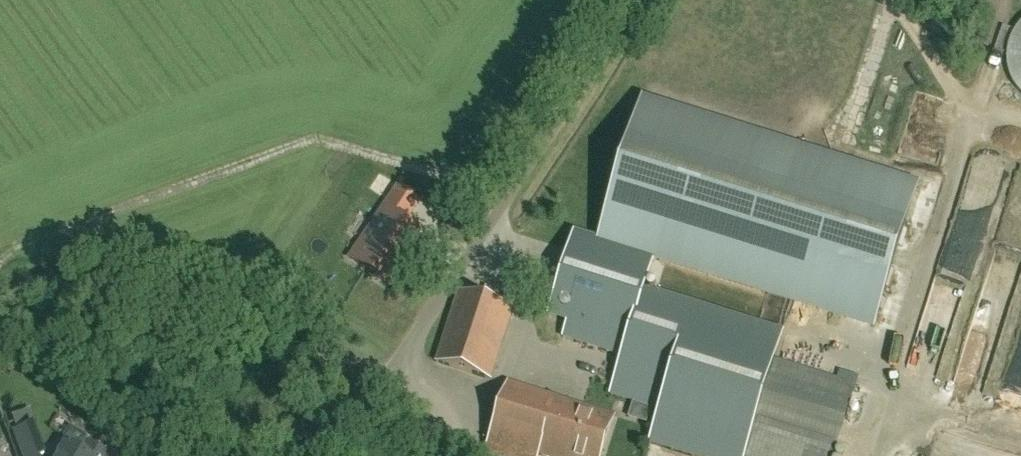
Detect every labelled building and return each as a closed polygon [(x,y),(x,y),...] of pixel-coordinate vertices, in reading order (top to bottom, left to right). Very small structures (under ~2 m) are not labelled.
[(588,345),(623,356),(611,392),(661,409),(653,433),(725,455),(833,455),(855,387),(775,361),(783,336),(645,291),(655,258),(874,329),(919,188),(646,99),(600,240),(596,238),(569,252),(561,278),(572,298),(575,300),(568,323),(592,331),(588,345)] [(398,187),(389,201),(385,207),(398,216),(403,210),(410,215),(419,201),(398,187)] [(398,216),(385,207),(361,243),(350,259),(361,266),(385,283),(411,244),(420,231),(406,221),(398,216)] [(946,264),(970,272),(974,259),(951,250),(946,264)] [(491,380),(513,310),(458,292),(436,362),(491,380)] [(603,450),(614,415),(509,382),(487,452),(499,455),(538,455),(546,428),(568,435),(572,424),(584,427),(579,443),(603,450)] [(603,450),(579,443),(584,427),(572,424),(568,435),(546,428),(538,455),(542,455),(601,455),(603,450)] [(85,443),(79,453),(65,445),(58,455),(106,455),(85,443)]
